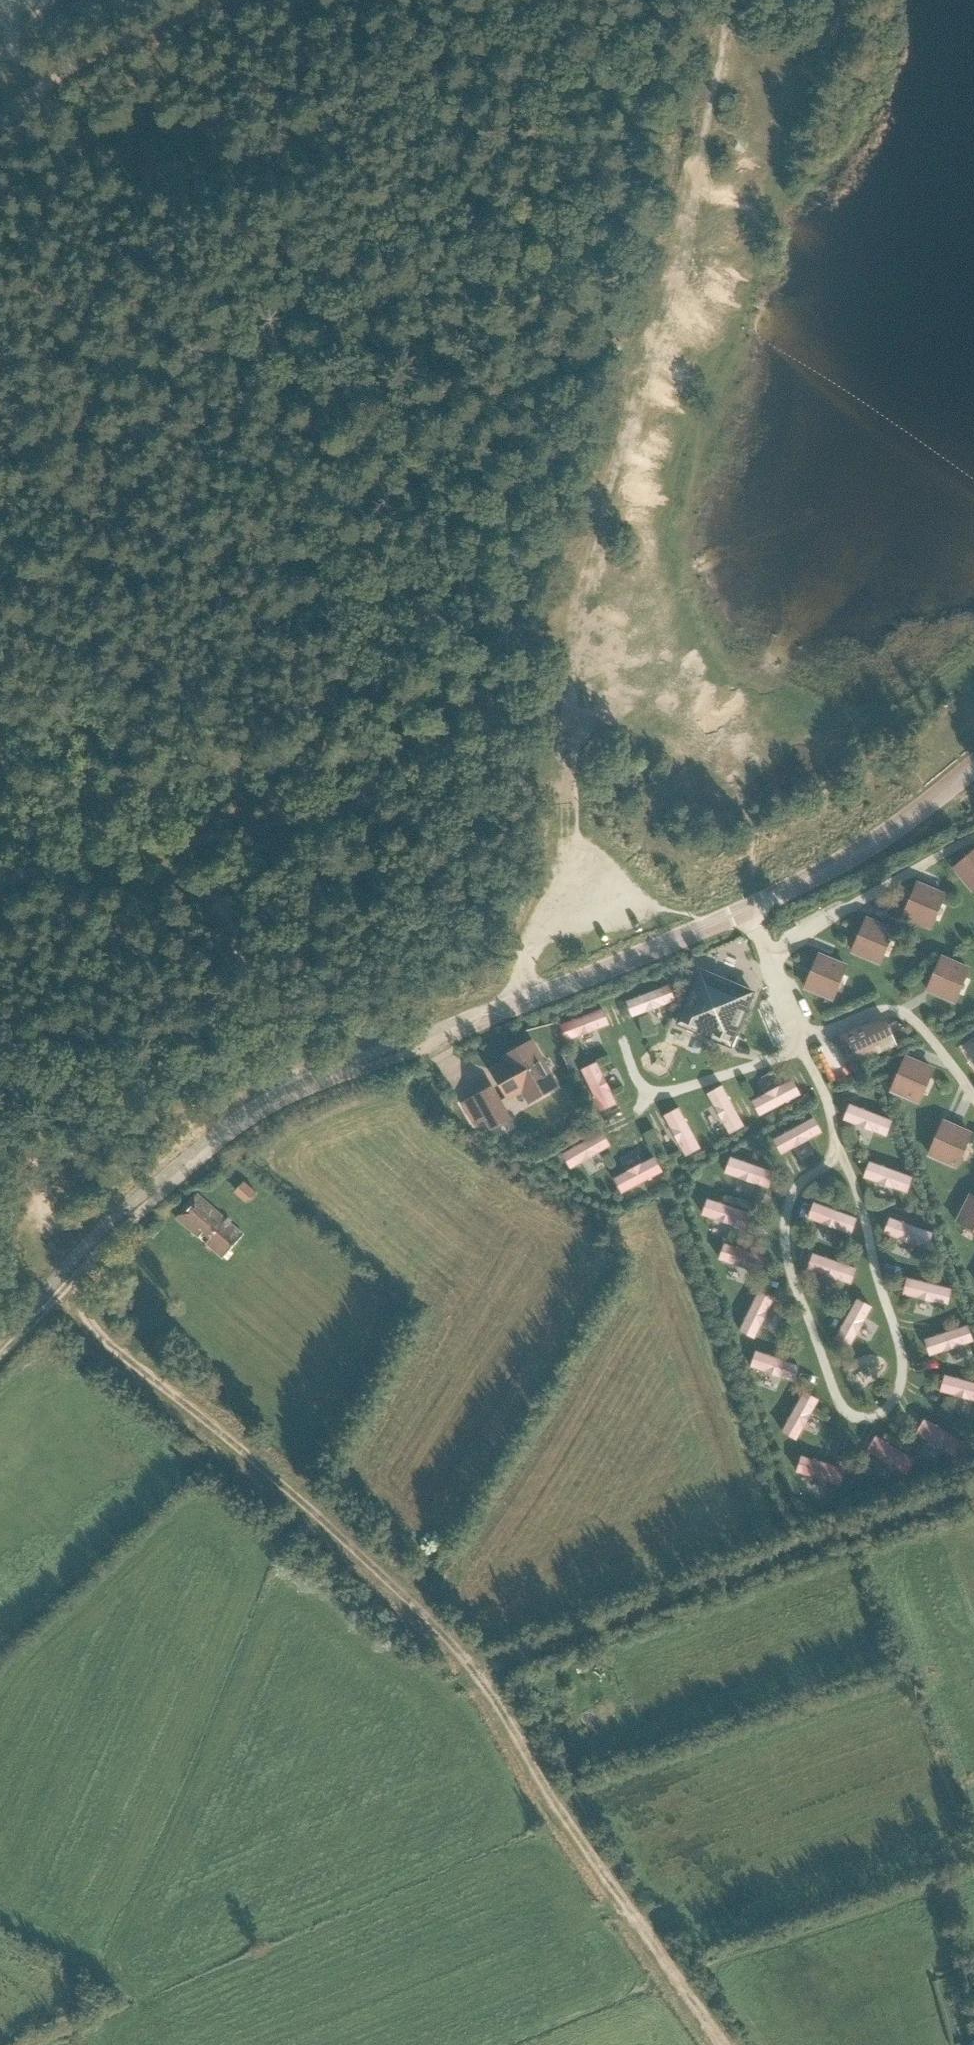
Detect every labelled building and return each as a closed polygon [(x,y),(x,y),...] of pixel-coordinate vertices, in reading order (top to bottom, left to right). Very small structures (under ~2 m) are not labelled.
[(955,870),(972,890),(973,888),(973,853),(955,870)] [(919,884),(905,917),(929,927),(933,918),(930,917),(937,901),(940,903),(944,894),(939,892),(940,891),(936,889),(936,891),(919,884)] [(868,919),(854,952),(878,963),(882,954),(879,952),(885,937),(889,938),(892,929),(888,928),(889,926),(885,925),(885,926),(868,919)] [(821,955),(807,988),(831,998),(835,990),(831,988),(838,972),(841,974),(845,965),(841,963),(841,962),(838,960),(837,962),(821,955)] [(944,958),(929,991),(954,1001),(957,992),(954,991),(961,975),(964,977),(968,968),(964,966),(964,965),(961,963),(960,965),(944,958)] [(700,970),(678,1024),(731,1046),(746,1010),(741,998),(735,985),(700,970)] [(671,984),(627,1001),(633,1017),(677,1001),(671,984)] [(605,1008),(561,1024),(567,1041),(611,1025),(605,1008)] [(892,1031),(888,1021),(867,1030),(865,1025),(834,1039),(843,1059),(875,1044),(872,1040),(892,1031)] [(535,1042),(527,1046),(489,1068),(503,1093),(516,1086),(528,1105),(560,1087),(535,1042)] [(908,1058),(893,1091),(910,1098),(909,1100),(912,1102),(913,1100),(920,1103),(924,1094),(921,1093),(932,1069),(908,1058)] [(618,1104),(599,1062),(582,1069),(602,1112),(618,1104)] [(794,1080),(753,1100),(761,1116),(802,1095),(794,1080)] [(511,1117),(492,1084),(462,1102),(474,1124),(484,1119),(489,1129),(511,1117)] [(745,1126),(723,1085),(708,1094),(730,1135),(745,1126)] [(892,1121),(849,1104),(843,1120),(886,1137),(892,1121)] [(701,1149),(680,1107),(664,1115),(685,1157),(701,1149)] [(816,1117),(774,1139),(782,1154),(824,1133),(816,1117)] [(945,1122),(931,1155),(947,1163),(946,1164),(950,1166),(950,1164),(957,1167),(961,1158),(959,1157),(969,1133),(945,1122)] [(571,1169),(612,1147),(603,1131),(562,1153),(571,1169)] [(655,1156),(614,1178),(623,1194),(664,1172),(655,1156)] [(775,1172),(731,1156),(726,1173),(770,1188),(775,1172)] [(912,1177),(868,1162),(862,1179),(906,1194),(912,1177)] [(244,1180),(234,1191),(246,1203),(256,1192),(244,1180)] [(244,1233),(199,1195),(179,1218),(224,1256),(244,1233)] [(957,1223),(965,1227),(967,1225),(973,1228),(973,1199),(970,1197),(962,1213),(960,1212),(959,1215),(960,1216),(957,1223)] [(753,1213),(709,1198),(703,1215),(747,1230),(753,1213)] [(859,1218),(815,1201),(809,1218),(852,1234),(859,1218)] [(932,1234),(888,1218),(882,1235),(926,1250),(932,1234)] [(770,1258),(725,1243),(720,1260),(764,1275),(770,1258)] [(858,1269),(814,1253),(808,1270),(852,1285),(858,1269)] [(951,1289),(906,1278),(902,1295),(947,1306),(951,1289)] [(755,1339),(776,1297),(760,1289),(739,1331),(755,1339)] [(851,1348),(873,1307),(858,1299),(835,1339),(851,1348)] [(968,1325),(923,1339),(929,1356),(973,1342),(968,1325)] [(801,1366),(757,1351),(751,1367),(795,1383),(801,1366)] [(944,1375),(939,1392),(973,1402),(973,1383),(944,1375)] [(797,1441),(820,1400),(805,1391),(782,1432),(797,1441)] [(966,1442),(925,1419),(917,1434),(958,1457),(966,1442)] [(916,1460),(876,1436),(867,1451),(907,1475),(916,1460)] [(847,1468),(802,1456),(797,1473),(842,1485),(847,1468)]
